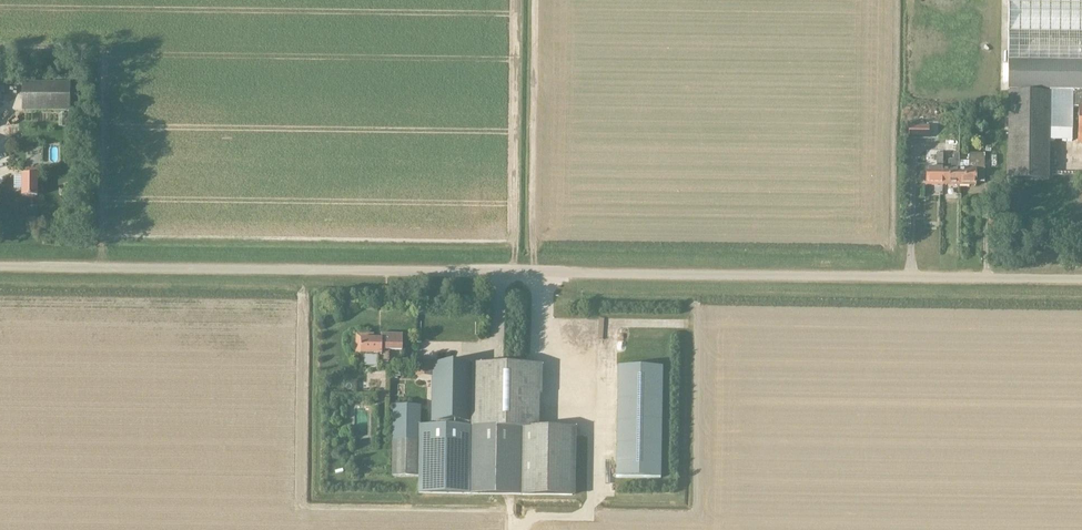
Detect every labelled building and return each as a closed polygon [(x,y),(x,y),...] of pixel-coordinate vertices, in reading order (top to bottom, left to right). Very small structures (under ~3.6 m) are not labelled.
[(1008,60),(1081,61),(1081,0),(1009,0),(1008,60)] [(1007,63),(1007,90),(1008,90),(1008,93),(1007,179),(1048,179),(1048,91),(1077,91),(1078,104),(1077,143),(1081,143),(1081,63),(1007,63)] [(69,82),(22,82),(22,110),(69,110),(69,109),(76,109),(76,84),(69,84),(69,82)] [(18,96),(6,98),(9,112),(20,110),(18,96)] [(927,138),(927,126),(909,126),(908,138),(927,138)] [(1052,147),(1069,147),(1070,130),(1060,129),(1060,133),(1052,133),(1052,147)] [(942,185),(942,168),(942,153),(936,153),(936,162),(934,162),(934,166),(936,166),(936,168),(926,168),(926,185),(942,185)] [(942,185),(958,185),(958,154),(953,154),(953,160),(948,160),(948,168),(942,168),(942,185)] [(969,161),(959,161),(959,154),(958,154),(958,185),(975,186),(975,182),(984,182),(984,154),(969,154),(969,161)] [(21,175),(21,196),(36,196),(37,175),(36,169),(25,168),(25,175),(21,175)] [(381,334),(381,339),(373,339),(373,334),(356,334),(355,354),(377,354),(377,363),(387,363),(388,351),(401,351),(402,335),(381,334)] [(415,361),(415,376),(431,377),(431,361),(415,361)] [(538,428),(539,365),(432,363),(431,421),(434,421),(434,426),(419,425),(419,406),(392,405),(391,476),(418,477),(418,493),(571,496),(572,428),(538,428)] [(660,478),(662,367),(618,366),(616,478),(660,478)]
